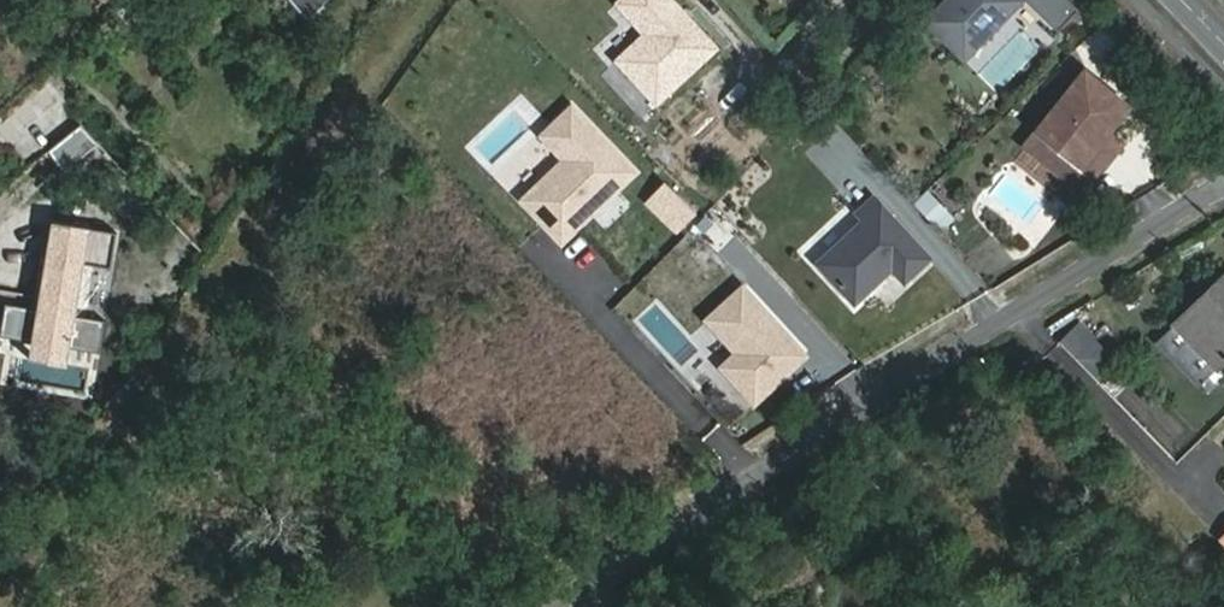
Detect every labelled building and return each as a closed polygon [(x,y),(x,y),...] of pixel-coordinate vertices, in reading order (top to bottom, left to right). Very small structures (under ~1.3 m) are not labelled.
[(307,19),(329,0),(290,0),(307,19)] [(674,0),(623,0),(617,5),(646,36),(621,60),(661,102),(718,49),(674,0)] [(954,48),(978,24),(987,33),(1020,0),(943,0),(924,19),(954,48)] [(1057,30),(1078,8),(1069,0),(1026,0),(1057,30)] [(978,24),(954,48),(964,57),(987,33),(978,24)] [(1127,104),(1085,70),(1026,143),(1069,177),(1107,130),(1127,104)] [(633,172),(573,107),(543,134),(565,158),(522,198),(560,239),(633,172)] [(45,154),(61,175),(97,146),(80,127),(45,154)] [(1107,130),(1069,177),(1082,188),(1120,141),(1107,130)] [(706,212),(675,181),(655,200),(686,231),(706,212)] [(925,188),(912,202),(942,229),(955,215),(925,188)] [(904,279),(913,271),(928,257),(873,198),(858,212),(864,219),(856,228),(818,262),(854,301),(891,266),(904,279)] [(83,316),(89,263),(116,266),(119,232),(93,229),(55,225),(51,263),(45,312),(39,311),(13,308),(10,339),(42,343),(80,347),(106,350),(110,319),(83,316)] [(39,311),(45,312),(51,263),(45,263),(39,311)] [(1223,275),(1153,346),(1196,388),(1223,360),(1223,276),(1223,275)] [(806,356),(743,288),(707,320),(738,353),(722,368),(755,403),(771,389),(806,356)] [(1088,358),(1102,344),(1088,330),(1074,343),(1088,358)] [(80,347),(42,343),(40,361),(78,365),(80,347)] [(1117,359),(1102,344),(1088,358),(1103,373),(1117,359)] [(37,383),(75,387),(93,389),(95,367),(78,365),(40,361),(24,359),(21,381),(37,383)]
